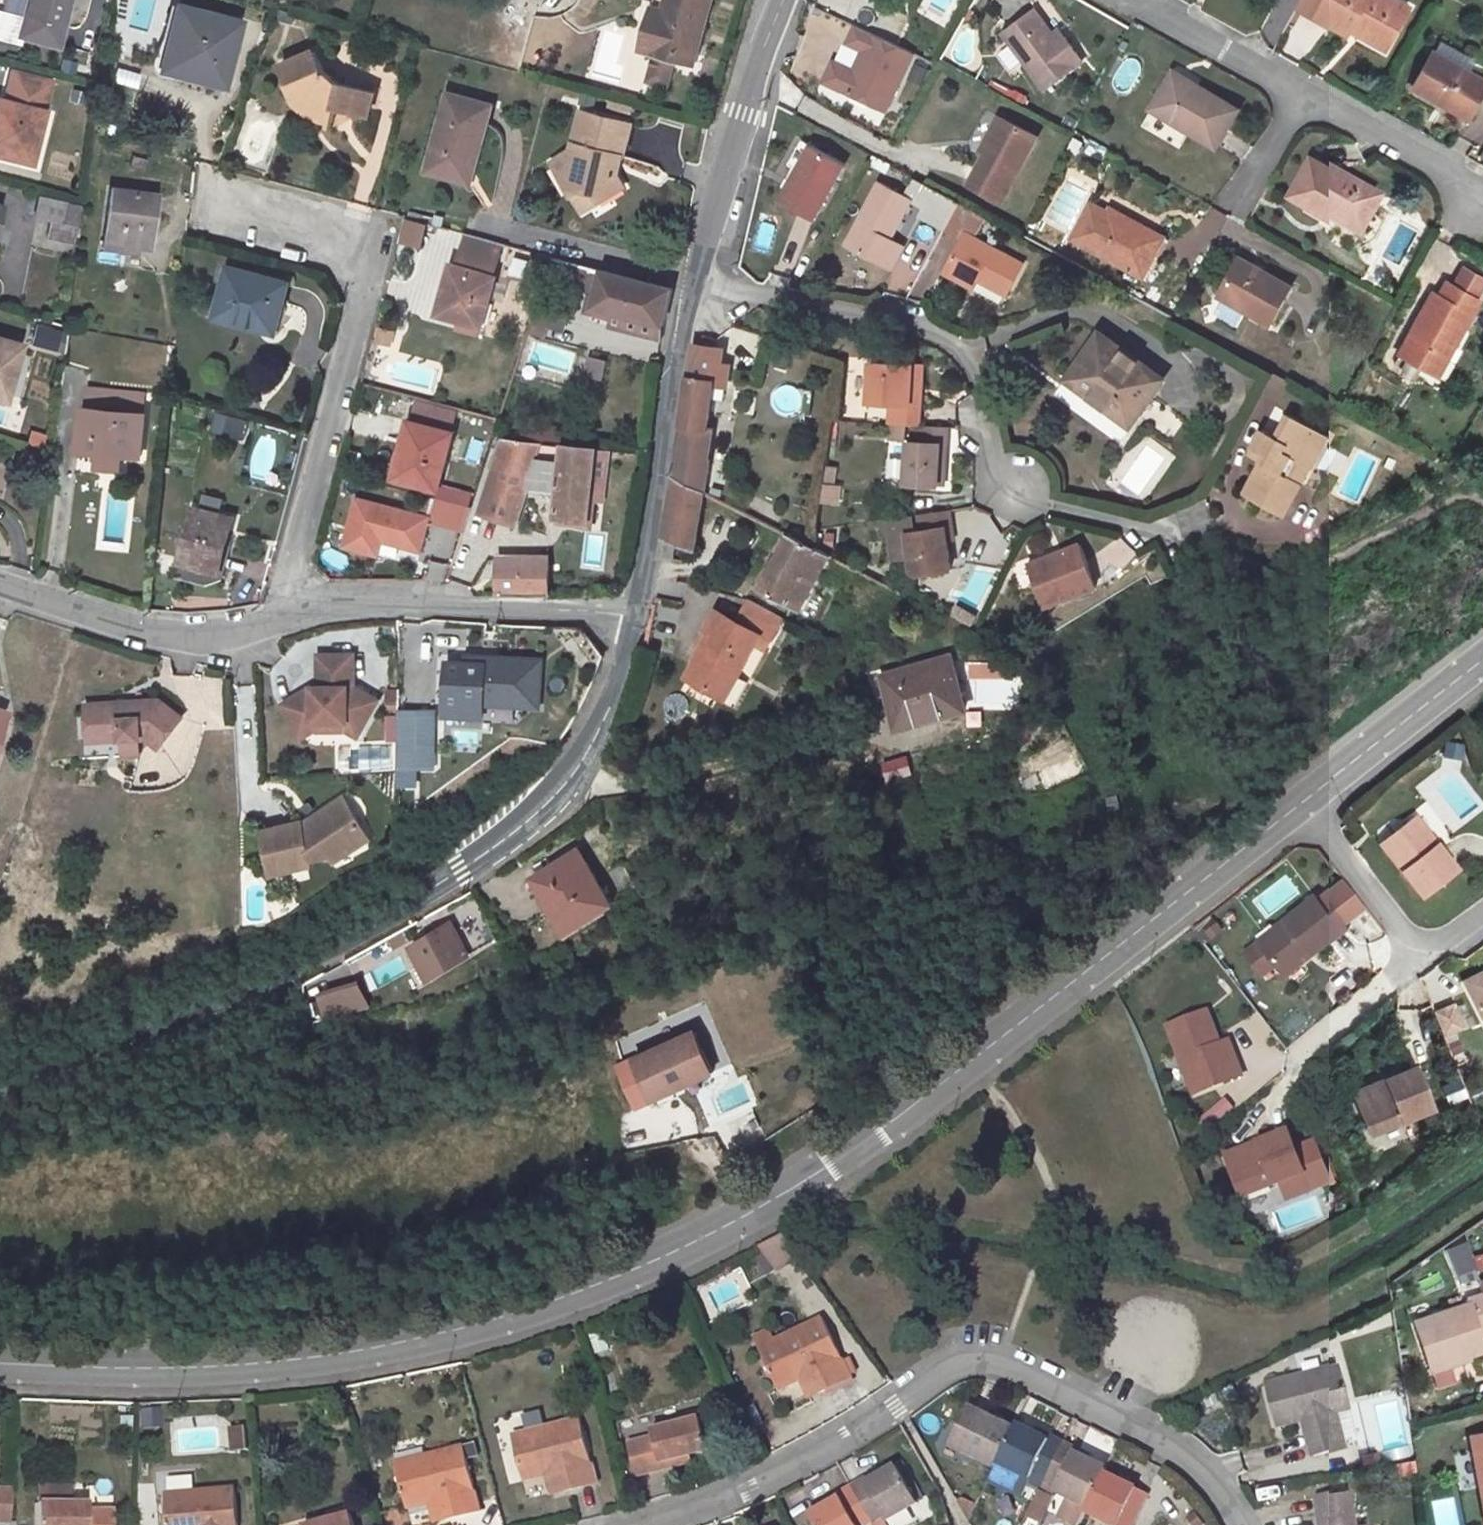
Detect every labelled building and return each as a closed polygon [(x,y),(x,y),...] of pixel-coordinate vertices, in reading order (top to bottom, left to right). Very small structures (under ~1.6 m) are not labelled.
[(70,0),(27,0),(18,35),(58,46),(70,0)] [(666,11),(660,31),(647,27),(641,50),(676,59),(678,49),(699,55),(713,0),(669,0),(666,11)] [(1412,6),(1401,0),(1310,0),(1305,10),(1349,33),(1351,30),(1355,23),(1392,42),(1412,6)] [(239,22),(177,5),(162,61),(192,68),(189,77),(222,85),(239,22)] [(660,31),(666,11),(652,7),(647,27),(660,31)] [(1037,10),(1005,33),(1047,89),(1085,61),(1067,36),(1060,42),(1055,34),(1037,10)] [(1387,50),(1392,42),(1355,23),(1351,30),(1387,50)] [(891,113),(914,50),(849,26),(842,45),(857,50),(851,66),(828,58),(818,86),(891,113)] [(1060,42),(1067,36),(1061,29),(1055,34),(1060,42)] [(1476,64),(1442,43),(1436,54),(1471,73),(1476,64)] [(286,82),(330,122),(333,109),(368,118),(374,93),(336,83),(324,72),(314,49),(280,64),(286,82)] [(699,55),(678,49),(676,59),(696,65),(699,55)] [(1416,90),(1470,120),(1482,97),(1482,80),(1471,73),(1436,54),(1416,90)] [(162,61),(160,69),(189,77),(192,68),(162,61)] [(111,83),(135,89),(139,74),(115,68),(111,83)] [(56,80),(10,69),(2,101),(0,100),(0,160),(33,168),(56,80)] [(1205,87),(1179,72),(1158,107),(1224,146),(1246,109),(1206,85),(1205,87)] [(491,105),(449,93),(428,170),(465,181),(476,138),(482,139),(491,105)] [(609,107),(631,113),(632,105),(611,99),(609,107)] [(553,162),(583,210),(624,186),(609,162),(611,154),(622,157),(630,124),(582,111),(572,150),(553,162)] [(1004,201),(1040,136),(1001,115),(986,141),(992,144),(987,152),(970,183),(1004,201)] [(986,141),(982,150),(987,152),(992,144),(986,141)] [(808,144),(794,168),(799,172),(814,147),(808,144)] [(813,221),(846,166),(814,147),(799,172),(781,201),(813,221)] [(1386,196),(1318,158),(1297,196),(1331,216),(1336,209),(1369,227),(1386,196)] [(922,199),(930,185),(918,180),(911,193),(922,199)] [(882,184),(846,246),(893,272),(906,250),(893,241),(916,204),(882,184)] [(927,215),(952,230),(964,208),(966,205),(930,185),(922,199),(933,205),(927,215)] [(149,244),(156,196),(110,190),(103,238),(149,244)] [(46,237),(74,244),(77,226),(82,207),(39,197),(34,217),(50,220),(46,237)] [(1090,210),(1109,220),(1113,211),(1094,201),(1090,210)] [(1077,237),(1149,274),(1169,234),(1116,206),(1113,211),(1109,220),(1090,210),(1077,237)] [(949,275),(977,291),(981,283),(1011,299),(1029,267),(980,240),(990,222),(964,208),(952,230),(950,235),(963,242),(967,237),(970,238),(949,275)] [(1369,227),(1336,209),(1331,216),(1365,235),(1369,227)] [(403,218),(397,246),(419,251),(426,224),(403,218)] [(468,239),(500,248),(502,242),(469,233),(468,239)] [(454,263),(441,313),(463,319),(460,329),(480,334),(496,276),(494,274),(500,248),(468,239),(461,265),(454,263)] [(1293,283),(1240,254),(1219,293),(1272,322),(1293,283)] [(596,296),(594,306),(613,311),(625,314),(665,324),(674,289),(554,257),(545,283),(596,296)] [(282,302),(287,283),(229,268),(217,316),(267,329),(275,300),(282,302)] [(1403,354),(1434,373),(1444,355),(1451,359),(1482,304),(1482,299),(1453,282),(1445,296),(1438,293),(1403,354)] [(275,331),(282,302),(275,300),(267,329),(275,331)] [(538,326),(563,330),(567,310),(542,306),(538,326)] [(610,325),(621,328),(625,314),(613,311),(610,325)] [(1163,379),(1098,334),(1066,380),(1129,425),(1163,379)] [(5,399),(20,345),(0,339),(0,398),(5,399)] [(699,488),(719,349),(693,345),(675,476),(699,488)] [(1440,377),(1451,359),(1444,355),(1434,373),(1440,377)] [(589,374),(605,377),(608,361),(592,358),(589,374)] [(911,406),(913,367),(871,365),(868,406),(890,408),(889,427),(911,428),(920,428),(921,406),(911,406)] [(921,406),(923,368),(913,367),(911,406),(921,406)] [(1041,382),(1025,378),(1017,421),(1033,424),(1041,382)] [(98,451),(118,453),(141,455),(146,416),(141,415),(144,395),(88,389),(86,409),(83,408),(79,449),(98,451)] [(415,414),(454,424),(456,415),(417,405),(415,414)] [(215,413),(211,432),(244,439),(248,420),(215,413)] [(410,421),(395,476),(438,488),(454,433),(452,432),(454,424),(415,414),(412,422),(410,421)] [(1108,419),(1101,429),(1123,443),(1129,432),(1108,419)] [(1270,465),(1252,498),(1286,517),(1294,502),(1300,506),(1310,487),(1300,482),(1289,477),(1298,460),(1309,466),(1325,435),(1295,419),(1283,441),(1269,433),(1259,452),(1273,459),(1270,465)] [(565,426),(530,422),(528,436),(563,440),(565,426)] [(936,487),(940,445),(946,446),(947,430),(920,428),(911,428),(910,444),(907,444),(904,485),(936,487)] [(268,480),(277,439),(257,435),(248,476),(268,480)] [(1300,482),(1310,487),(1335,440),(1325,435),(1309,466),(1298,460),(1289,477),(1300,482)] [(592,498),(597,448),(505,438),(481,513),(517,524),(529,481),(561,486),(557,517),(589,522),(592,498)] [(940,445),(936,487),(943,488),(946,446),(940,445)] [(605,500),(611,449),(597,448),(592,498),(605,500)] [(118,453),(98,451),(96,468),(116,470),(118,453)] [(1273,459),(1259,452),(1256,458),(1270,465),(1273,459)] [(705,492),(699,488),(675,476),(661,556),(673,558),(675,540),(696,549),(705,492)] [(824,486),(822,503),(838,505),(840,488),(824,486)] [(428,517),(357,497),(343,545),(361,550),(363,544),(378,549),(381,540),(419,550),(428,517)] [(1293,520),(1300,506),(1294,502),(1286,517),(1293,520)] [(233,518),(195,508),(181,561),(216,571),(223,543),(227,543),(233,518)] [(911,559),(913,571),(920,576),(952,571),(947,543),(945,528),(951,527),(949,512),(889,521),(895,561),(911,559)] [(954,542),(951,527),(945,528),(947,543),(954,542)] [(831,552),(816,544),(790,532),(763,586),(804,608),(831,552)] [(601,571),(606,536),(588,534),(583,568),(601,571)] [(361,550),(377,554),(378,549),(363,544),(361,550)] [(1047,604),(1072,594),(1074,599),(1099,589),(1084,547),(1032,567),(1047,604)] [(550,594),(549,556),(499,557),(500,594),(550,594)] [(1048,609),(1074,599),(1072,594),(1047,604),(1048,609)] [(714,633),(708,644),(692,675),(723,693),(740,661),(746,665),(760,638),(770,643),(785,615),(752,599),(740,621),(719,610),(709,629),(714,633)] [(709,629),(703,641),(708,644),(714,633),(709,629)] [(354,654),(318,654),(319,686),(312,686),(283,703),(298,729),(313,721),(348,720),(363,728),(379,699),(354,685),(354,654)] [(945,714),(967,708),(952,655),(884,675),(897,721),(943,708),(945,714)] [(487,662),(449,660),(446,713),(485,716),(487,662)] [(746,665),(740,661),(723,693),(729,696),(746,665)] [(970,662),(970,675),(1014,677),(1014,674),(1001,661),(970,662)] [(1007,704),(1006,689),(978,691),(979,706),(1007,704)] [(103,707),(89,708),(91,740),(147,736),(160,746),(183,717),(160,699),(103,702),(103,707)] [(418,711),(400,712),(401,764),(418,764),(418,711)] [(298,729),(302,737),(315,729),(347,728),(359,735),(363,728),(348,720),(313,721),(298,729)] [(890,784),(913,776),(905,754),(883,762),(890,784)] [(1037,769),(1044,786),(1080,772),(1073,755),(1037,769)] [(304,821),(264,831),(275,873),(315,863),(314,860),(336,855),(334,845),(350,841),(369,829),(346,796),(318,814),(322,820),(309,829),(306,830),(305,823),(304,821)] [(318,814),(305,823),(306,830),(309,829),(322,820),(318,814)] [(1435,851),(1440,847),(1419,819),(1414,822),(1435,851)] [(1414,822),(1384,845),(1425,899),(1460,873),(1440,847),(1435,851),(1414,822)] [(350,841),(334,845),(336,855),(339,859),(373,836),(369,829),(350,841)] [(536,877),(555,907),(570,930),(615,901),(612,895),(621,890),(609,871),(599,877),(581,847),(536,877)] [(1319,895),(1261,940),(1285,970),(1312,948),(1316,953),(1346,930),(1319,895)] [(453,920),(413,944),(432,976),(472,952),(453,920)] [(389,935),(394,945),(408,939),(403,928),(389,935)] [(1285,970),(1289,975),(1316,953),(1312,948),(1285,970)] [(403,959),(393,959),(391,974),(402,974),(403,959)] [(1466,984),(1470,991),(1482,984),(1482,975),(1466,984)] [(1470,991),(1482,1017),(1482,984),(1470,991)] [(346,1000),(339,985),(318,995),(327,1010),(346,1000)] [(1433,1011),(1442,1036),(1473,1026),(1465,1001),(1433,1011)] [(1222,1045),(1209,1011),(1171,1026),(1197,1094),(1243,1076),(1238,1060),(1229,1064),(1222,1045)] [(698,1025),(634,1054),(653,1095),(688,1079),(684,1069),(713,1056),(698,1025)] [(1229,1064),(1238,1060),(1230,1042),(1222,1045),(1229,1064)] [(688,1079),(691,1084),(719,1071),(713,1056),(684,1069),(688,1079)] [(1371,1137),(1432,1112),(1415,1070),(1385,1082),(1387,1087),(1356,1100),(1371,1137)] [(1387,1087),(1385,1082),(1354,1095),(1356,1100),(1387,1087)] [(1195,1116),(1201,1129),(1234,1113),(1228,1100),(1195,1116)] [(1262,1148),(1229,1160),(1243,1198),(1307,1174),(1291,1132),(1260,1143),(1262,1148)] [(1260,1143),(1228,1156),(1229,1160),(1262,1148),(1260,1143)] [(786,1231),(760,1245),(777,1270),(804,1256),(786,1231)] [(1465,1359),(1482,1353),(1482,1349),(1478,1334),(1482,1333),(1482,1305),(1480,1297),(1467,1302),(1468,1305),(1414,1323),(1429,1371),(1433,1370),(1465,1359)] [(758,1347),(778,1389),(799,1378),(809,1373),(818,1391),(850,1376),(822,1317),(758,1347)] [(1452,1370),(1467,1365),(1465,1359),(1433,1370),(1435,1375),(1440,1389),(1456,1384),(1452,1370)] [(1331,1410),(1345,1407),(1335,1366),(1265,1384),(1275,1425),(1302,1417),(1331,1410)] [(809,1373),(799,1378),(809,1396),(818,1391),(809,1373)] [(1400,1398),(1371,1405),(1383,1456),(1412,1449),(1400,1398)] [(1012,1427),(968,1406),(950,1445),(993,1467),(995,1462),(1012,1427)] [(1331,1410),(1302,1417),(1305,1429),(1334,1421),(1331,1410)] [(689,1454),(708,1449),(700,1417),(650,1430),(651,1437),(626,1444),(634,1476),(661,1469),(660,1461),(689,1454)] [(580,1419),(511,1436),(522,1481),(545,1475),(556,1472),(561,1491),(596,1482),(580,1419)] [(1334,1421),(1305,1429),(1312,1454),(1340,1447),(1334,1421)] [(1015,1423),(1012,1427),(995,1462),(1028,1478),(1030,1474),(1044,1481),(1063,1441),(1050,1434),(1047,1439),(1015,1423)] [(245,1424),(228,1425),(229,1450),(247,1449),(245,1424)] [(1482,1500),(1482,1439),(1471,1442),(1482,1500)] [(1086,1506),(1103,1471),(1105,1467),(1075,1453),(1077,1448),(1063,1441),(1044,1481),(1057,1486),(1054,1491),(1086,1506)] [(463,1445),(394,1462),(405,1507),(430,1501),(438,1500),(444,1518),(479,1510),(463,1445)] [(691,1461),(689,1454),(660,1461),(661,1469),(691,1461)] [(1389,1479),(1413,1477),(1412,1462),(1388,1464),(1389,1479)] [(916,1502),(894,1464),(865,1482),(862,1477),(849,1484),(871,1523),(883,1516),(886,1520),(916,1502)] [(1103,1471),(1086,1506),(1084,1511),(1114,1524),(1132,1524),(1147,1493),(1103,1471)] [(545,1475),(551,1494),(561,1491),(556,1472),(545,1475)] [(165,1478),(167,1490),(192,1486),(190,1474),(165,1478)] [(808,1514),(814,1524),(867,1524),(871,1523),(849,1484),(836,1492),(839,1497),(808,1514)] [(112,1511),(85,1510),(85,1503),(66,1503),(67,1487),(37,1487),(35,1524),(112,1524),(112,1511)] [(235,1488),(165,1493),(167,1524),(238,1524),(235,1488)] [(8,1522),(9,1490),(0,1490),(0,1522),(8,1522)] [(1346,1490),(1316,1494),(1320,1521),(1350,1516),(1346,1490)] [(444,1518),(438,1500),(430,1501),(434,1521),(444,1518)] [(351,1515),(308,1524),(354,1524),(351,1515)] [(1321,1524),(1351,1524),(1350,1516),(1320,1521),(1321,1524)]
